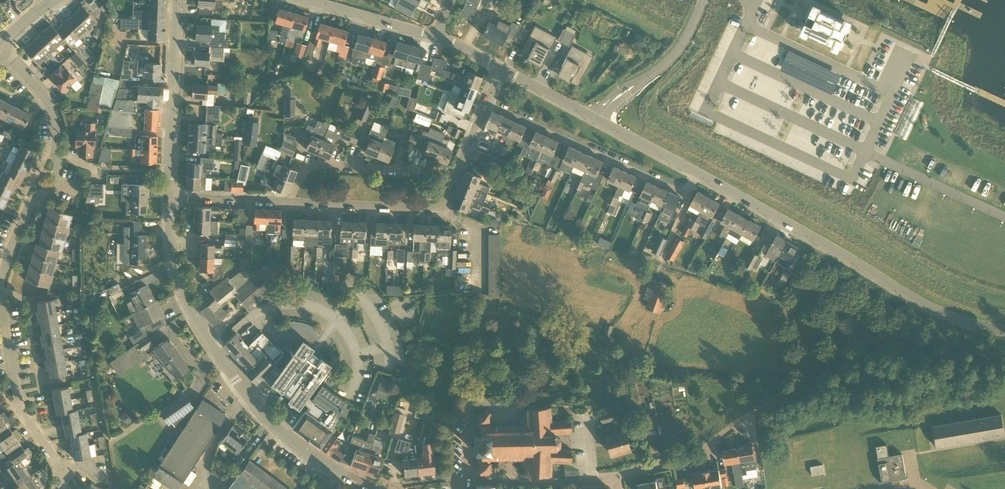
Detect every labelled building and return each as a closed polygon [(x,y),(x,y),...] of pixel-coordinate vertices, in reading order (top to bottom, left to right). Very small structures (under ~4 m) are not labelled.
[(12,5),(15,3),(16,4),(16,5),(21,0),(0,0),(0,2),(7,10),(12,5)] [(166,0),(150,0),(149,11),(133,10),(133,19),(141,19),(165,20),(166,0)] [(394,6),(410,14),(414,6),(413,5),(415,2),(424,7),(427,1),(425,0),(397,0),(394,6)] [(460,16),(471,21),(481,0),(467,0),(460,16)] [(523,14),(527,8),(520,4),(517,10),(523,14)] [(831,49),(838,52),(845,38),(852,23),(845,19),(843,23),(819,12),(821,8),(814,5),(806,22),(800,35),(807,38),(809,35),(833,45),(831,49)] [(74,15),(90,32),(93,29),(92,27),(97,22),(83,7),(74,15)] [(285,43),(287,39),(286,39),(293,13),(279,9),(275,22),(282,25),(279,37),(280,37),(279,42),(285,43)] [(294,41),(296,36),(303,38),(305,31),(309,18),(293,13),(286,39),(287,39),(294,41)] [(86,36),(90,32),(74,15),(65,23),(79,38),(84,34),(86,36)] [(141,19),(133,19),(121,18),(121,28),(149,30),(148,40),(164,41),(165,20),(141,19)] [(483,34),(482,35),(501,45),(503,40),(510,43),(519,25),(512,22),(509,27),(499,22),(496,27),(489,23),(488,24),(486,23),(481,33),(483,34)] [(83,42),(79,38),(65,23),(57,31),(51,25),(72,48),(75,45),(77,47),(83,42)] [(330,41),(334,28),(320,24),(316,37),(314,45),(320,47),(322,39),(330,41)] [(72,49),(72,48),(51,25),(42,34),(56,49),(61,44),(63,46),(66,43),(72,49)] [(229,40),(225,40),(225,32),(219,32),(219,26),(211,25),(211,26),(197,25),(196,40),(211,41),(211,40),(213,40),(212,47),(224,48),(228,48),(229,40)] [(328,49),(336,51),(340,52),(338,57),(346,59),(349,46),(345,45),(348,32),(334,28),(330,41),(328,49)] [(558,40),(564,43),(570,32),(564,29),(558,40)] [(527,47),(525,46),(520,55),(538,64),(540,59),(544,61),(557,37),(549,33),(547,38),(535,31),(527,47)] [(575,35),(570,32),(564,43),(569,46),(575,35)] [(56,49),(42,34),(33,42),(49,59),(53,55),(51,54),(56,49)] [(369,52),(372,38),(358,34),(354,48),(352,56),(358,57),(360,50),(368,52),(369,52)] [(367,58),(375,60),(374,62),(380,64),(382,56),(386,42),(372,38),(369,52),(368,52),(367,58)] [(45,62),(49,59),(33,42),(24,50),(38,65),(44,60),(45,62)] [(393,56),(391,64),(407,68),(411,46),(397,42),(393,56)] [(293,56),(303,59),(307,46),(297,43),(293,56)] [(579,85),(584,76),(582,75),(590,60),(578,53),(580,49),(573,45),(560,70),(564,72),(562,76),(579,85)] [(308,46),(304,59),(312,61),(315,48),(308,46)] [(423,80),(427,65),(421,64),(425,50),(411,46),(407,68),(419,71),(417,79),(423,80)] [(210,47),(209,53),(195,52),(194,65),(209,66),(209,60),(224,61),(224,48),(212,47),(210,47)] [(75,62),(80,58),(75,53),(70,57),(75,62)] [(53,56),(50,59),(55,65),(59,62),(53,56)] [(439,74),(459,82),(477,90),(482,78),(468,72),(465,78),(444,70),(446,61),(434,58),(432,67),(432,68),(431,71),(439,73),(439,74)] [(55,66),(51,62),(51,61),(45,66),(49,71),(55,66)] [(119,81),(132,81),(133,69),(129,69),(130,62),(124,61),(119,81)] [(141,70),(145,70),(144,77),(160,78),(161,64),(138,63),(138,70),(141,70)] [(67,69),(62,64),(51,75),(55,80),(54,81),(53,81),(63,93),(77,80),(67,69)] [(384,68),(376,66),(376,65),(372,77),(373,78),(372,82),(379,84),(380,80),(381,80),(384,68)] [(432,67),(427,65),(423,80),(428,82),(431,71),(432,68),(432,67)] [(132,86),(132,81),(119,81),(118,88),(119,89),(127,89),(138,89),(138,100),(159,101),(160,88),(132,86)] [(386,91),(388,84),(380,82),(380,84),(378,90),(386,91)] [(472,101),(477,90),(459,82),(457,86),(461,88),(459,95),(472,101)] [(104,84),(104,85),(93,83),(88,103),(103,107),(103,106),(113,108),(117,87),(104,84)] [(226,94),(227,84),(219,83),(219,87),(193,85),(192,98),(207,99),(208,93),(226,94)] [(388,84),(386,91),(388,92),(397,94),(399,88),(400,86),(388,84)] [(126,101),(127,89),(119,89),(116,100),(126,101)] [(285,99),(285,117),(295,117),(295,98),(292,98),(292,94),(284,94),(284,99),(285,99)] [(468,112),(472,101),(459,95),(452,112),(460,116),(462,110),(468,112)] [(392,96),(388,106),(394,109),(398,98),(392,96)] [(413,112),(416,99),(410,97),(406,110),(413,112)] [(12,103),(8,101),(7,103),(2,100),(0,103),(0,117),(4,119),(12,103)] [(159,101),(138,100),(138,101),(116,100),(113,110),(108,127),(112,127),(132,128),(136,128),(136,129),(158,130),(159,109),(158,109),(158,102),(159,102),(159,101)] [(366,100),(358,118),(366,121),(373,103),(366,100)] [(14,124),(21,109),(15,107),(16,105),(12,103),(4,119),(14,124)] [(102,113),(103,107),(88,103),(87,109),(102,113)] [(427,109),(428,107),(417,103),(414,112),(436,120),(439,112),(434,110),(433,111),(427,109)] [(219,123),(220,115),(220,106),(207,105),(206,122),(219,123)] [(21,109),(14,124),(24,129),(32,112),(28,110),(26,112),(21,109)] [(498,131),(504,117),(493,112),(484,131),(496,137),(498,131)] [(507,141),(515,122),(504,117),(498,131),(505,134),(502,139),(507,141)] [(902,122),(898,134),(908,137),(912,124),(910,124),(912,120),(909,119),(908,124),(902,122)] [(258,128),(259,123),(247,122),(244,144),(248,145),(256,146),(258,128)] [(317,154),(327,130),(330,124),(325,122),(321,131),(319,130),(308,125),(305,133),(302,140),(309,143),(306,150),(317,154)] [(524,133),(527,127),(515,122),(507,141),(511,143),(514,138),(521,141),(519,146),(524,148),(530,136),(524,133)] [(94,147),(95,131),(95,123),(86,123),(86,131),(76,131),(76,146),(78,147),(80,147),(79,157),(93,157),(93,147),(94,147)] [(206,125),(190,124),(189,138),(222,140),(223,134),(216,133),(217,126),(206,125)] [(377,157),(384,138),(389,127),(383,125),(380,133),(371,129),(368,138),(370,139),(365,153),(377,157)] [(449,126),(447,131),(453,134),(452,136),(457,138),(461,130),(449,126)] [(132,136),(132,128),(112,127),(111,135),(132,136)] [(353,131),(352,131),(346,128),(345,130),(342,138),(349,141),(353,131)] [(329,159),(335,145),(337,141),(332,136),(333,132),(327,130),(317,154),(329,159)] [(361,135),(358,133),(353,131),(349,141),(356,144),(361,135)] [(534,138),(530,136),(524,148),(528,150),(535,153),(531,159),(532,160),(529,167),(527,172),(531,174),(534,169),(537,162),(542,151),(549,137),(537,132),(534,138)] [(409,139),(417,143),(419,137),(411,134),(409,139)] [(130,149),(157,150),(157,136),(136,136),(135,149),(130,149)] [(436,160),(444,139),(438,137),(435,144),(429,141),(428,138),(424,137),(421,138),(417,148),(425,151),(423,155),(436,160)] [(542,151),(537,162),(534,169),(538,172),(542,164),(547,166),(548,167),(546,170),(549,171),(548,172),(551,174),(555,166),(559,158),(553,155),(559,142),(549,137),(542,151)] [(222,145),(222,140),(189,138),(189,150),(204,151),(205,140),(209,141),(209,144),(222,145)] [(384,138),(377,157),(388,162),(394,148),(393,148),(396,142),(384,138)] [(444,139),(436,160),(446,165),(452,151),(446,148),(449,141),(444,139)] [(282,146),(295,152),(297,146),(284,140),(284,141),(283,144),(282,144),(282,146)] [(481,140),(478,148),(483,150),(489,152),(492,145),(481,140)] [(501,154),(505,147),(500,144),(496,152),(501,154)] [(17,155),(31,162),(34,156),(36,157),(38,153),(22,145),(17,155)] [(293,157),(295,152),(282,146),(280,151),(293,157)] [(505,147),(501,154),(506,157),(510,149),(505,147)] [(564,160),(560,168),(565,171),(571,174),(575,165),(576,166),(582,153),(570,147),(564,160)] [(111,148),(102,148),(99,162),(110,162),(111,148)] [(156,164),(157,150),(130,149),(130,155),(141,156),(141,163),(156,164)] [(234,150),(234,160),(241,160),(242,150),(234,150)] [(477,150),(474,158),(491,165),(495,157),(477,150)] [(585,177),(593,158),(582,153),(576,166),(575,165),(572,171),(583,176),(585,177)] [(28,167),(31,162),(17,155),(12,165),(29,173),(31,168),(28,167)] [(187,175),(206,176),(207,171),(213,172),(213,158),(201,158),(201,164),(188,163),(187,175)] [(598,176),(604,162),(593,158),(585,177),(583,176),(581,181),(582,182),(578,189),(576,194),(582,196),(587,185),(585,185),(591,173),(598,176)] [(285,166),(286,163),(279,160),(275,169),(265,165),(263,171),(273,175),(275,176),(292,183),(297,171),(285,166)] [(27,177),(29,173),(12,165),(8,163),(4,172),(3,172),(22,181),(24,176),(27,177)] [(241,165),(239,173),(248,175),(250,166),(241,165)] [(549,180),(555,182),(556,183),(561,173),(560,172),(562,169),(560,168),(555,166),(551,174),(549,180)] [(619,186),(625,172),(614,167),(608,181),(619,186)] [(22,181),(3,172),(0,178),(0,183),(15,190),(17,186),(15,185),(17,180),(21,182),(22,181)] [(463,183),(477,189),(488,194),(491,188),(480,183),(482,178),(468,172),(463,183)] [(631,191),(637,177),(625,172),(619,186),(614,197),(611,204),(616,207),(619,199),(618,198),(620,195),(622,197),(626,189),(631,191)] [(205,190),(206,176),(187,175),(186,190),(199,191),(199,190),(205,190)] [(292,183),(275,176),(273,179),(271,178),(268,186),(273,188),(287,194),(292,183)] [(582,182),(581,181),(576,179),(573,187),(578,189),(582,182)] [(237,182),(224,181),(224,192),(236,192),(237,182)] [(641,196),(652,200),(658,187),(647,182),(641,196)] [(15,190),(0,183),(0,195),(8,199),(11,193),(13,194),(15,190)] [(472,201),(477,189),(463,183),(458,195),(472,201)] [(104,184),(91,184),(87,197),(104,197),(104,184)] [(127,213),(147,214),(148,194),(149,194),(149,185),(127,185),(130,185),(129,201),(127,201),(127,213)] [(548,198),(551,187),(545,185),(541,196),(548,198)] [(664,206),(670,192),(658,187),(652,200),(653,201),(650,206),(661,211),(664,206)] [(672,217),(681,197),(670,192),(664,206),(661,211),(661,212),(672,217)] [(702,211),(710,198),(698,192),(691,205),(702,211)] [(606,202),(611,204),(614,197),(609,194),(606,202)] [(489,213),(491,209),(483,206),(472,201),(458,195),(454,206),(468,212),(470,207),(481,212),(481,210),(489,213)] [(713,217),(720,204),(710,198),(702,211),(700,215),(696,222),(692,229),(697,232),(701,225),(705,227),(700,236),(706,239),(717,219),(713,217)] [(218,214),(219,208),(195,207),(194,220),(210,220),(210,213),(218,214)] [(72,216),(72,215),(49,208),(45,221),(67,227),(69,228),(70,222),(69,222),(71,215),(72,216)] [(239,209),(238,222),(246,223),(247,209),(239,209)] [(267,223),(268,210),(255,209),(254,230),(259,230),(259,223),(267,223)] [(728,233),(739,214),(729,209),(721,222),(726,225),(720,236),(719,235),(708,255),(715,259),(722,246),(726,239),(729,233),(728,233)] [(280,231),(282,211),(268,210),(267,223),(267,230),(280,231)] [(643,219),(649,222),(653,214),(647,211),(643,219)] [(740,239),(743,234),(750,221),(739,214),(728,233),(729,233),(740,239)] [(305,241),(307,220),(293,219),(293,234),(294,234),(293,240),(305,241)] [(692,229),(696,222),(691,219),(687,226),(686,226),(682,234),(688,238),(692,229)] [(210,229),(210,220),(194,220),(193,234),(217,235),(218,229),(210,229)] [(318,241),(318,220),(307,220),(305,241),(312,241),(311,255),(317,256),(317,247),(318,241)] [(323,236),(330,236),(331,221),(318,220),(318,241),(317,247),(317,256),(321,256),(322,256),(323,248),(323,242),(323,236)] [(45,221),(42,233),(64,239),(64,240),(65,240),(67,235),(65,234),(67,227),(45,221)] [(750,221),(743,234),(754,240),(761,227),(750,221)] [(147,236),(139,236),(140,222),(125,222),(125,227),(124,227),(124,264),(138,264),(138,260),(146,260),(146,252),(147,252),(147,248),(146,248),(147,236)] [(353,237),(354,222),(341,222),(340,245),(347,245),(346,257),(352,258),(352,249),(353,237)] [(352,249),(352,258),(357,258),(358,243),(365,244),(366,223),(354,222),(353,237),(352,249)] [(388,245),(389,224),(377,223),(376,238),(371,238),(370,246),(382,246),(382,250),(382,259),(387,259),(388,250),(388,247),(388,245)] [(388,245),(396,245),(400,245),(400,239),(401,239),(402,224),(389,224),(388,245)] [(424,261),(426,226),(414,225),(413,240),(420,240),(419,253),(419,266),(424,266),(424,261)] [(438,241),(439,226),(426,226),(424,261),(430,261),(431,241),(437,241),(438,241)] [(450,248),(451,227),(439,226),(438,241),(437,241),(437,248),(437,252),(437,256),(449,257),(449,269),(456,269),(457,251),(450,251),(450,248)] [(62,246),(64,240),(64,239),(42,233),(39,245),(38,245),(58,251),(62,252),(63,247),(62,246)] [(500,235),(489,235),(489,296),(496,298),(500,298),(500,235)] [(780,255),(787,242),(777,236),(770,249),(766,256),(776,261),(780,255)] [(653,252),(661,255),(667,240),(660,237),(653,252)] [(677,238),(667,257),(674,261),(684,242),(677,238)] [(726,239),(722,246),(727,249),(731,241),(726,239)] [(787,242),(780,255),(791,261),(799,248),(787,242)] [(36,244),(33,257),(55,263),(56,263),(58,258),(56,257),(58,251),(38,245),(39,245),(36,244)] [(201,258),(213,259),(214,251),(221,251),(221,246),(201,244),(201,258)] [(397,262),(405,262),(405,250),(397,249),(397,262)] [(406,270),(413,270),(414,252),(408,251),(406,270)] [(746,267),(752,270),(759,257),(753,253),(746,267)] [(33,257),(29,269),(51,275),(52,276),(54,270),(52,270),(55,263),(33,257)] [(284,265),(272,265),(272,258),(266,259),(267,265),(265,265),(254,275),(249,270),(239,273),(228,281),(232,286),(215,299),(200,310),(213,326),(227,314),(221,307),(228,302),(227,300),(234,294),(249,312),(292,274),(284,265)] [(212,265),(213,259),(201,258),(200,271),(213,272),(213,281),(223,277),(224,265),(212,265)] [(696,274),(701,266),(692,262),(687,271),(696,274)] [(26,281),(49,288),(51,282),(49,282),(51,275),(29,269),(26,281)] [(778,284),(783,287),(791,275),(785,272),(778,284)] [(228,281),(227,279),(210,292),(215,299),(232,286),(228,281)] [(670,286),(652,280),(651,280),(644,298),(650,301),(647,308),(661,313),(670,286)] [(108,289),(111,295),(122,290),(119,284),(108,289)] [(134,305),(137,311),(155,302),(147,286),(129,295),(130,296),(125,298),(130,307),(134,305)] [(111,295),(108,289),(101,292),(105,299),(109,296),(111,295)] [(109,296),(112,302),(125,296),(122,290),(111,295),(109,296)] [(38,316),(56,313),(54,300),(37,303),(39,311),(37,311),(38,316)] [(129,338),(134,344),(152,331),(166,325),(162,317),(164,316),(157,301),(155,302),(137,311),(132,314),(139,328),(140,328),(141,329),(129,338)] [(42,328),(59,325),(56,313),(38,316),(38,322),(41,321),(42,328)] [(607,324),(602,339),(609,341),(614,327),(607,324)] [(42,341),(61,337),(59,325),(42,328),(43,335),(41,335),(42,341)] [(577,325),(575,330),(594,336),(596,331),(577,325)] [(256,385),(259,383),(270,372),(275,366),(274,365),(285,355),(263,333),(249,346),(247,345),(236,333),(223,345),(248,371),(245,374),(256,385)] [(46,353),(63,350),(61,337),(42,341),(43,346),(45,346),(46,353)] [(138,343),(112,362),(120,374),(146,356),(143,351),(152,345),(148,338),(138,345),(138,343)] [(189,370),(184,363),(185,362),(169,339),(153,350),(169,373),(171,372),(176,380),(189,370)] [(332,430),(344,403),(345,401),(336,395),(323,386),(312,400),(315,402),(315,403),(308,397),(331,365),(320,357),(319,358),(313,354),(311,352),(314,348),(302,340),(280,371),(275,366),(270,372),(276,377),(271,385),(282,392),(283,391),(291,397),(288,401),(299,409),(304,402),(310,408),(306,412),(305,411),(305,412),(304,411),(303,412),(302,410),(291,425),(294,427),(293,428),(320,448),(332,430)] [(46,365),(65,362),(63,350),(46,353),(47,360),(45,360),(46,365)] [(65,362),(46,365),(47,371),(49,370),(50,377),(67,374),(65,362)] [(154,369),(157,375),(165,371),(162,365),(154,369)] [(385,400),(390,386),(379,383),(375,397),(385,400)] [(55,402),(71,399),(69,387),(53,390),(55,402)] [(193,407),(185,396),(160,413),(169,424),(193,407)] [(73,411),(71,399),(55,402),(57,415),(62,414),(62,413),(73,411)] [(425,408),(429,409),(431,402),(420,399),(418,406),(425,408)] [(162,482),(172,488),(178,488),(180,485),(181,486),(195,464),(222,423),(222,422),(226,415),(203,400),(153,476),(148,485),(154,488),(158,488),(162,482)] [(572,433),(572,432),(571,421),(572,420),(571,420),(570,421),(551,422),(551,416),(552,416),(552,415),(551,415),(550,408),(551,407),(550,406),(549,408),(547,408),(547,406),(546,406),(546,408),(528,409),(528,407),(527,407),(527,409),(525,409),(524,408),(523,409),(524,410),(525,417),(522,417),(521,416),(521,417),(522,418),(522,424),(513,424),(514,426),(506,426),(506,424),(505,424),(505,426),(497,426),(497,424),(497,426),(489,426),(489,422),(491,422),(491,413),(489,413),(488,411),(479,412),(479,414),(478,414),(479,432),(476,432),(476,435),(473,435),(473,451),(479,451),(478,472),(480,472),(480,474),(489,475),(489,473),(491,473),(491,462),(507,461),(507,460),(514,459),(514,461),(523,461),(522,467),(521,468),(522,469),(523,468),(525,468),(525,475),(524,476),(525,476),(526,476),(528,476),(528,477),(529,477),(529,476),(547,476),(547,478),(548,478),(548,476),(550,477),(551,477),(552,477),(551,476),(551,469),(553,469),(553,468),(551,468),(552,462),(571,463),(572,464),(572,463),(571,462),(572,452),(573,451),(572,450),(571,451),(556,450),(555,449),(559,445),(560,446),(560,445),(559,444),(559,439),(560,439),(560,438),(559,439),(555,435),(556,434),(571,433),(572,433)] [(446,415),(447,411),(432,409),(429,426),(435,427),(437,428),(440,414),(446,415)] [(62,414),(64,425),(80,422),(77,410),(73,411),(62,413),(62,414)] [(390,431),(400,434),(405,415),(395,413),(390,431)] [(603,423),(615,419),(613,413),(601,417),(603,423)] [(933,426),(934,427),(931,428),(932,433),(935,433),(937,448),(1004,437),(1004,434),(1002,414),(933,426)] [(9,427),(6,423),(10,420),(7,415),(0,420),(0,433),(9,427)] [(82,434),(82,433),(80,422),(64,425),(66,437),(71,437),(71,436),(82,434)] [(221,441),(237,453),(249,437),(233,425),(221,441)] [(607,437),(612,455),(632,450),(625,426),(615,429),(616,434),(607,437)] [(19,433),(16,429),(12,432),(9,427),(0,433),(0,443),(2,445),(19,433)] [(21,445),(18,440),(22,437),(19,433),(2,445),(5,450),(0,454),(0,457),(1,459),(21,445)] [(71,437),(73,448),(89,445),(86,433),(82,433),(82,434),(71,436),(71,437)] [(367,442),(356,438),(349,455),(348,458),(348,459),(346,464),(351,465),(351,466),(366,471),(371,454),(373,444),(374,439),(375,440),(376,436),(369,434),(367,442)] [(352,436),(350,443),(349,446),(332,435),(322,449),(339,461),(346,464),(348,459),(348,458),(349,455),(356,438),(352,436)] [(371,454),(366,471),(377,475),(380,466),(382,458),(386,443),(375,440),(374,439),(373,444),(371,454)] [(416,446),(416,445),(415,445),(415,450),(409,448),(411,443),(398,439),(394,451),(402,454),(403,459),(402,459),(404,476),(418,475),(416,446)] [(435,473),(434,465),(432,443),(416,445),(416,446),(418,475),(435,473)] [(20,459),(20,460),(32,452),(29,447),(25,450),(21,445),(1,459),(5,464),(11,459),(14,463),(20,459)] [(75,460),(91,457),(89,445),(73,448),(75,460)] [(889,457),(887,445),(876,447),(878,458),(882,483),(907,479),(903,454),(889,457)] [(753,446),(738,449),(740,462),(742,475),(743,475),(747,474),(747,471),(757,469),(755,460),(753,446)] [(725,465),(733,463),(737,488),(745,486),(743,475),(742,475),(740,462),(738,449),(723,451),(725,465)] [(241,470),(248,461),(239,454),(232,463),(241,470)] [(30,474),(20,460),(20,459),(14,463),(7,468),(17,483),(28,476),(30,474)] [(250,462),(249,461),(248,461),(241,470),(234,480),(231,484),(228,488),(286,488),(250,462)] [(811,467),(812,476),(824,474),(823,465),(811,467)] [(721,478),(719,470),(693,475),(696,488),(713,488),(722,487),(721,478)] [(330,480),(322,476),(320,475),(317,480),(327,485),(330,480)] [(32,476),(29,478),(28,476),(17,483),(19,486),(21,488),(41,488),(32,476)] [(678,488),(685,487),(684,480),(677,481),(678,488)]
